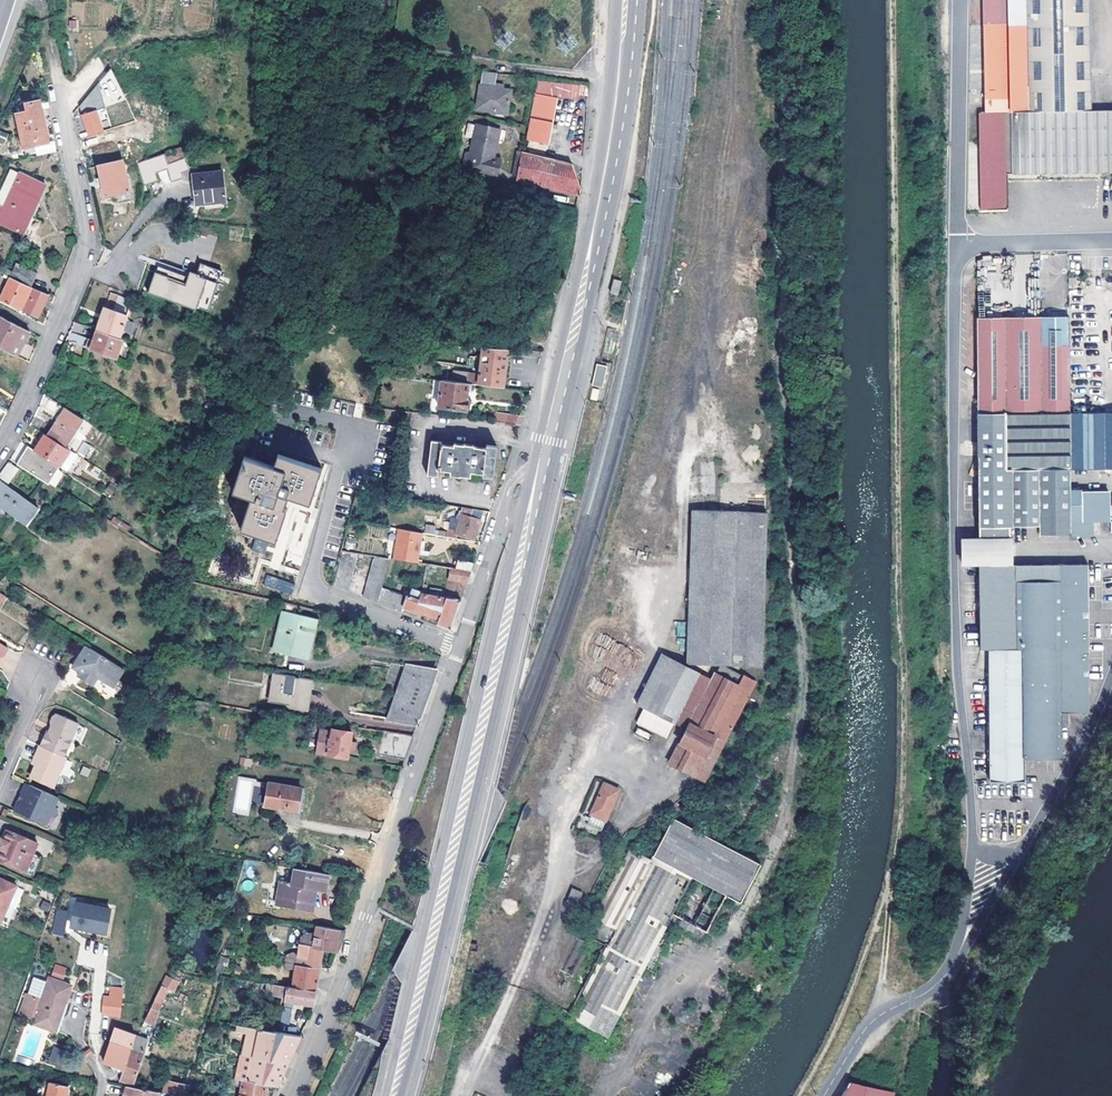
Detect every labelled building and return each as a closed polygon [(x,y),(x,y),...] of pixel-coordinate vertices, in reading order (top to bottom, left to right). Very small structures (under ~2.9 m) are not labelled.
[(987,23),(1023,21),(1023,0),(987,0),(987,23)] [(1023,21),(1025,111),(1048,111),(1091,110),(1090,0),(1023,0),(1023,21)] [(1025,111),(1023,21),(987,23),(988,70),(988,111),(1001,111),(1025,111)] [(497,87),(499,73),(498,73),(483,71),(478,109),(509,113),(512,90),(497,87)] [(80,104),(83,114),(97,109),(95,101),(104,90),(116,89),(109,72),(80,104)] [(578,95),(587,97),(588,85),(536,78),(526,140),(548,144),(556,97),(577,100),(578,95)] [(24,147),(40,143),(42,153),(56,150),(54,140),(49,141),(40,100),(26,103),(27,111),(16,114),(24,147)] [(83,114),(90,135),(104,130),(97,109),(83,114)] [(1104,175),(1102,110),(1091,110),(1048,111),(1049,176),(1076,175),(1104,175)] [(1102,110),(1104,175),(1111,175),(1111,110),(1102,110)] [(1003,176),(1001,111),(988,111),(981,112),(982,184),(982,201),(1003,201),(1003,176)] [(1025,111),(1001,111),(1003,176),(1049,176),(1048,111),(1025,111)] [(466,152),(462,168),(497,175),(501,160),(493,158),(500,128),(476,123),(470,153),(466,152)] [(515,179),(579,194),(580,188),(572,162),(520,151),(515,179)] [(172,156),(174,164),(188,161),(185,152),(172,156)] [(167,157),(155,160),(157,168),(169,166),(167,157)] [(123,160),(99,165),(106,195),(130,190),(123,160)] [(142,163),(145,184),(159,182),(157,168),(155,160),(142,163)] [(188,161),(174,164),(171,165),(171,167),(170,167),(173,185),(185,182),(183,177),(192,174),(188,161)] [(0,196),(0,200),(8,204),(21,174),(12,169),(0,196)] [(161,183),(170,181),(167,170),(158,172),(161,183)] [(0,200),(0,222),(25,233),(31,218),(28,217),(36,198),(39,199),(46,184),(21,174),(8,204),(0,200)] [(194,179),(197,209),(227,207),(224,176),(194,179)] [(11,276),(33,286),(39,273),(18,263),(11,276)] [(163,263),(161,270),(199,282),(201,275),(163,263)] [(161,270),(153,296),(201,311),(202,309),(213,312),(226,272),(204,265),(201,275),(199,282),(161,270)] [(28,304),(25,309),(38,316),(49,293),(33,286),(11,276),(1,298),(22,308),(25,302),(28,304)] [(610,292),(617,293),(620,280),(614,278),(610,292)] [(127,315),(105,307),(98,329),(120,337),(127,315)] [(11,352),(24,328),(0,316),(0,347),(11,352)] [(978,412),(1070,411),(1069,344),(1042,345),(1041,316),(977,318),(978,393),(978,412)] [(1069,316),(1041,316),(1042,345),(1069,344),(1069,316)] [(91,348),(116,358),(123,338),(120,337),(98,329),(94,340),(90,338),(87,347),(91,348)] [(615,335),(607,333),(602,356),(607,357),(608,354),(611,354),(615,335)] [(503,386),(506,357),(507,353),(507,349),(482,347),(478,383),(503,386)] [(515,356),(516,350),(507,349),(507,353),(506,357),(515,356)] [(607,366),(597,364),(592,384),(602,386),(607,366)] [(468,382),(442,379),(439,407),(466,409),(468,398),(466,398),(467,390),(468,382)] [(48,435),(65,446),(84,418),(65,407),(48,435)] [(1070,411),(978,412),(978,426),(979,539),(963,539),(964,563),(970,563),(979,563),(1009,563),(1009,550),(1009,528),(1039,527),(1039,535),(1053,535),(1070,535),(1070,492),(1070,470),(1070,414),(1070,411)] [(1070,414),(1070,470),(1111,469),(1111,413),(1070,414)] [(507,414),(506,422),(521,424),(523,416),(507,414)] [(35,450),(57,464),(60,465),(70,449),(65,446),(48,435),(45,433),(35,450)] [(83,441),(76,452),(87,459),(94,448),(83,441)] [(438,477),(439,471),(450,472),(450,475),(463,477),(470,478),(471,473),(483,474),(483,476),(493,478),(497,446),(487,445),(486,448),(474,447),(474,445),(454,443),(453,446),(442,445),(442,442),(432,441),(427,475),(438,477)] [(20,463),(47,480),(57,464),(35,450),(29,447),(19,463),(20,463)] [(70,451),(61,468),(70,473),(79,456),(70,451)] [(311,501),(321,467),(278,453),(275,465),(245,456),(233,491),(252,497),(242,528),(277,540),(292,494),(311,501)] [(6,485),(20,463),(19,463),(11,458),(0,474),(0,504),(28,523),(38,509),(6,485)] [(60,465),(57,464),(47,480),(51,482),(60,466),(60,465)] [(86,474),(99,477),(102,468),(89,465),(86,474)] [(109,483),(104,492),(111,496),(117,487),(109,483)] [(1070,492),(1070,535),(1093,535),(1093,520),(1096,520),(1111,520),(1111,493),(1070,492)] [(437,535),(462,539),(462,536),(476,539),(480,520),(471,517),(473,508),(462,506),(461,510),(460,509),(459,514),(461,515),(457,530),(454,530),(454,531),(444,529),(443,531),(437,530),(437,535)] [(737,512),(694,510),(688,664),(719,665),(733,666),(737,512)] [(767,513),(737,512),(733,666),(761,667),(767,513)] [(418,560),(423,532),(399,528),(395,556),(418,560)] [(268,544),(257,540),(254,549),(265,553),(268,544)] [(342,550),(333,585),(349,591),(359,552),(342,550)] [(449,567),(447,577),(440,597),(417,593),(418,589),(413,588),(411,596),(384,587),(391,558),(376,555),(365,598),(402,612),(404,606),(407,607),(420,611),(439,618),(436,625),(450,630),(471,571),(457,568),(449,567)] [(471,571),(474,562),(458,560),(457,568),(471,571)] [(1066,713),(1085,713),(1088,705),(1089,644),(1089,618),(1090,568),(1009,565),(1009,563),(979,563),(979,604),(979,609),(979,665),(990,665),(990,675),(990,696),(989,780),(1024,781),(1024,770),(1024,758),(1041,758),(1059,758),(1059,725),(1063,725),(1066,725),(1066,713)] [(263,585),(290,595),(294,584),(267,574),(263,585)] [(283,631),(278,651),(304,656),(313,617),(285,610),(280,631),(283,631)] [(676,622),(676,636),(685,636),(685,622),(676,622)] [(7,651),(9,648),(0,643),(0,662),(7,651)] [(88,646),(74,667),(83,672),(88,676),(85,680),(96,687),(101,678),(117,688),(128,671),(88,646)] [(699,672),(663,654),(639,703),(674,721),(699,672)] [(436,669),(407,665),(398,691),(427,695),(429,691),(436,669)] [(743,677),(719,665),(715,674),(713,674),(668,762),(704,779),(735,721),(726,716),(741,687),(739,686),(743,677)] [(302,705),(306,675),(273,670),(268,700),(302,705)] [(755,683),(743,677),(739,686),(741,687),(726,716),(735,721),(755,683)] [(427,695),(398,691),(388,718),(417,723),(426,699),(427,695)] [(45,747),(67,757),(74,741),(81,744),(87,729),(80,725),(81,725),(59,715),(55,717),(53,724),(54,727),(57,729),(56,731),(55,733),(51,732),(45,747)] [(320,730),(317,751),(347,757),(352,732),(332,728),(331,732),(320,730)] [(405,759),(413,735),(384,731),(380,755),(405,759)] [(67,758),(67,757),(45,747),(42,747),(37,759),(39,760),(38,762),(37,765),(39,766),(34,778),(56,787),(68,760),(67,758)] [(233,813),(248,815),(253,779),(238,777),(233,813)] [(301,788),(269,782),(264,805),(297,811),(301,788)] [(618,791),(603,783),(590,814),(604,820),(618,791)] [(17,812),(49,826),(53,818),(60,815),(57,807),(61,799),(28,785),(23,797),(17,812)] [(710,879),(685,924),(705,935),(725,896),(741,904),(760,866),(673,821),(657,851),(710,879)] [(28,873),(35,855),(40,844),(10,832),(6,840),(5,844),(0,842),(0,843),(0,851),(2,851),(0,856),(0,861),(28,873)] [(629,852),(646,860),(649,854),(632,846),(629,852)] [(608,1037),(643,969),(669,920),(670,917),(685,924),(710,879),(657,851),(651,862),(646,860),(629,852),(593,921),(616,934),(573,1018),(608,1037)] [(35,855),(28,873),(35,876),(43,858),(35,855)] [(309,889),(317,891),(325,892),(328,874),(295,868),(292,883),(280,881),(278,893),(282,894),(280,905),(310,910),(312,899),(307,898),(309,889)] [(0,878),(0,924),(9,928),(26,889),(0,878)] [(568,899),(578,903),(582,892),(573,888),(568,899)] [(315,899),(317,891),(309,889),(307,898),(312,899),(315,899)] [(42,901),(40,909),(48,912),(51,903),(42,901)] [(71,926),(104,932),(109,909),(97,907),(96,909),(84,907),(84,905),(75,903),(71,926)] [(669,920),(643,969),(651,973),(678,924),(669,920)] [(323,948),(338,950),(348,930),(319,925),(317,937),(303,935),(298,965),(319,968),(323,948)] [(594,926),(589,936),(602,942),(607,932),(594,926)] [(225,975),(232,976),(238,955),(231,954),(225,975)] [(295,957),(287,956),(285,968),(289,969),(290,964),(294,964),(295,957)] [(55,964),(51,975),(64,979),(67,968),(55,964)] [(298,965),(295,986),(316,990),(318,977),(319,968),(298,965)] [(179,983),(166,977),(162,986),(168,989),(174,992),(179,983)] [(50,979),(34,1023),(55,1030),(70,986),(50,979)] [(295,986),(268,982),(266,993),(286,996),(285,999),(314,1004),(316,990),(295,986)] [(157,1011),(168,989),(162,986),(144,1021),(152,1024),(158,1011),(157,1011)] [(122,998),(104,997),(102,1014),(120,1015),(122,998)] [(288,1024),(292,1008),(283,1007),(280,1022),(288,1024)] [(289,1025),(288,1033),(301,1035),(305,1027),(289,1025)] [(124,1068),(135,1035),(114,1027),(102,1060),(121,1067),(124,1068)] [(290,1058),(301,1035),(288,1033),(260,1028),(249,1081),(268,1084),(277,1086),(290,1058)] [(124,1068),(120,1081),(132,1084),(147,1039),(137,1036),(135,1035),(124,1068)] [(49,1061),(65,1065),(69,1051),(52,1047),(49,1061)] [(242,1080),(239,1095),(266,1095),(268,1084),(249,1081),(242,1080)] [(189,1086),(166,1081),(164,1093),(179,1095),(187,1095),(189,1086)] [(47,1095),(66,1095),(69,1086),(50,1082),(47,1095)] [(890,1091),(849,1082),(840,1095),(889,1095),(890,1091)] [(126,1086),(124,1095),(158,1095),(159,1092),(126,1086)]
